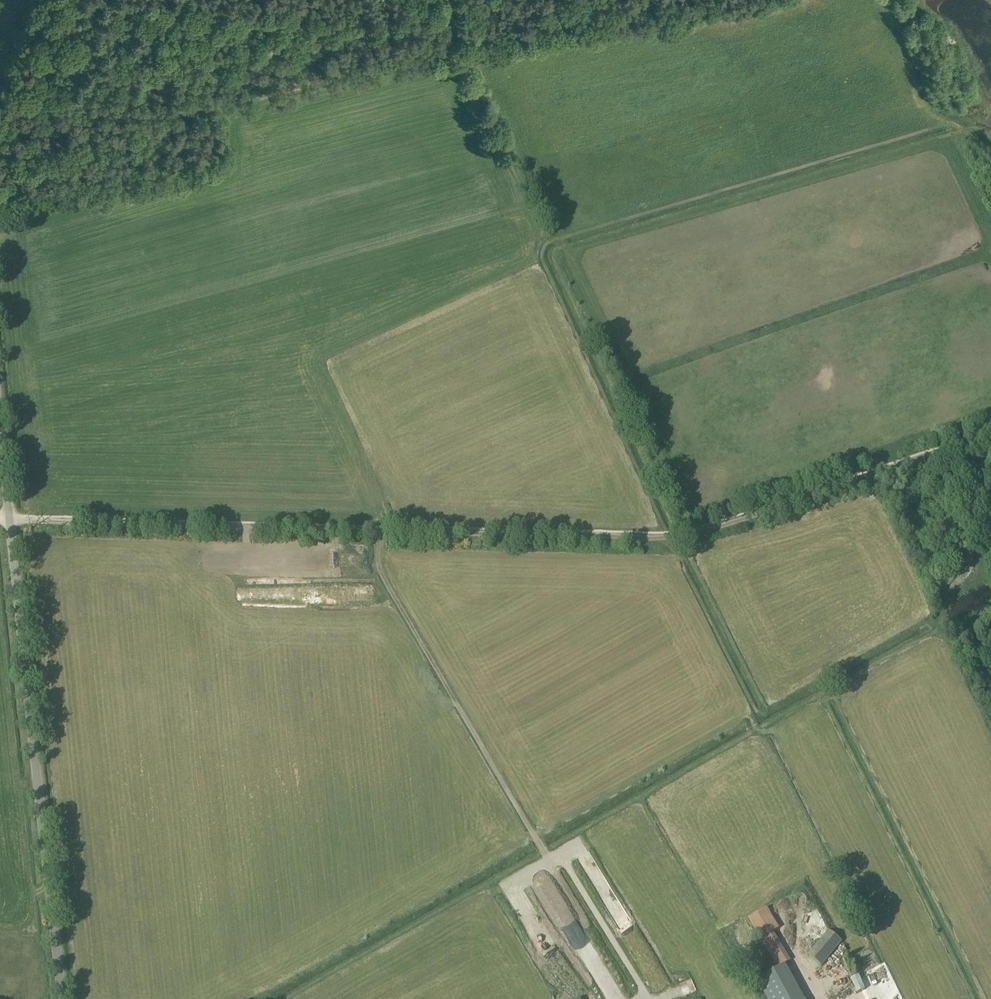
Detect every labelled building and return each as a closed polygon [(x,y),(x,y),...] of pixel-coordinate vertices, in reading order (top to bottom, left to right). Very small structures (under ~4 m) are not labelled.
[(748,919),(767,950),(779,969),(777,971),(794,998),(805,998),(811,995),(780,942),(773,931),(778,928),(766,908),(748,919)] [(829,931),(809,956),(822,967),(842,942),(829,931)]
